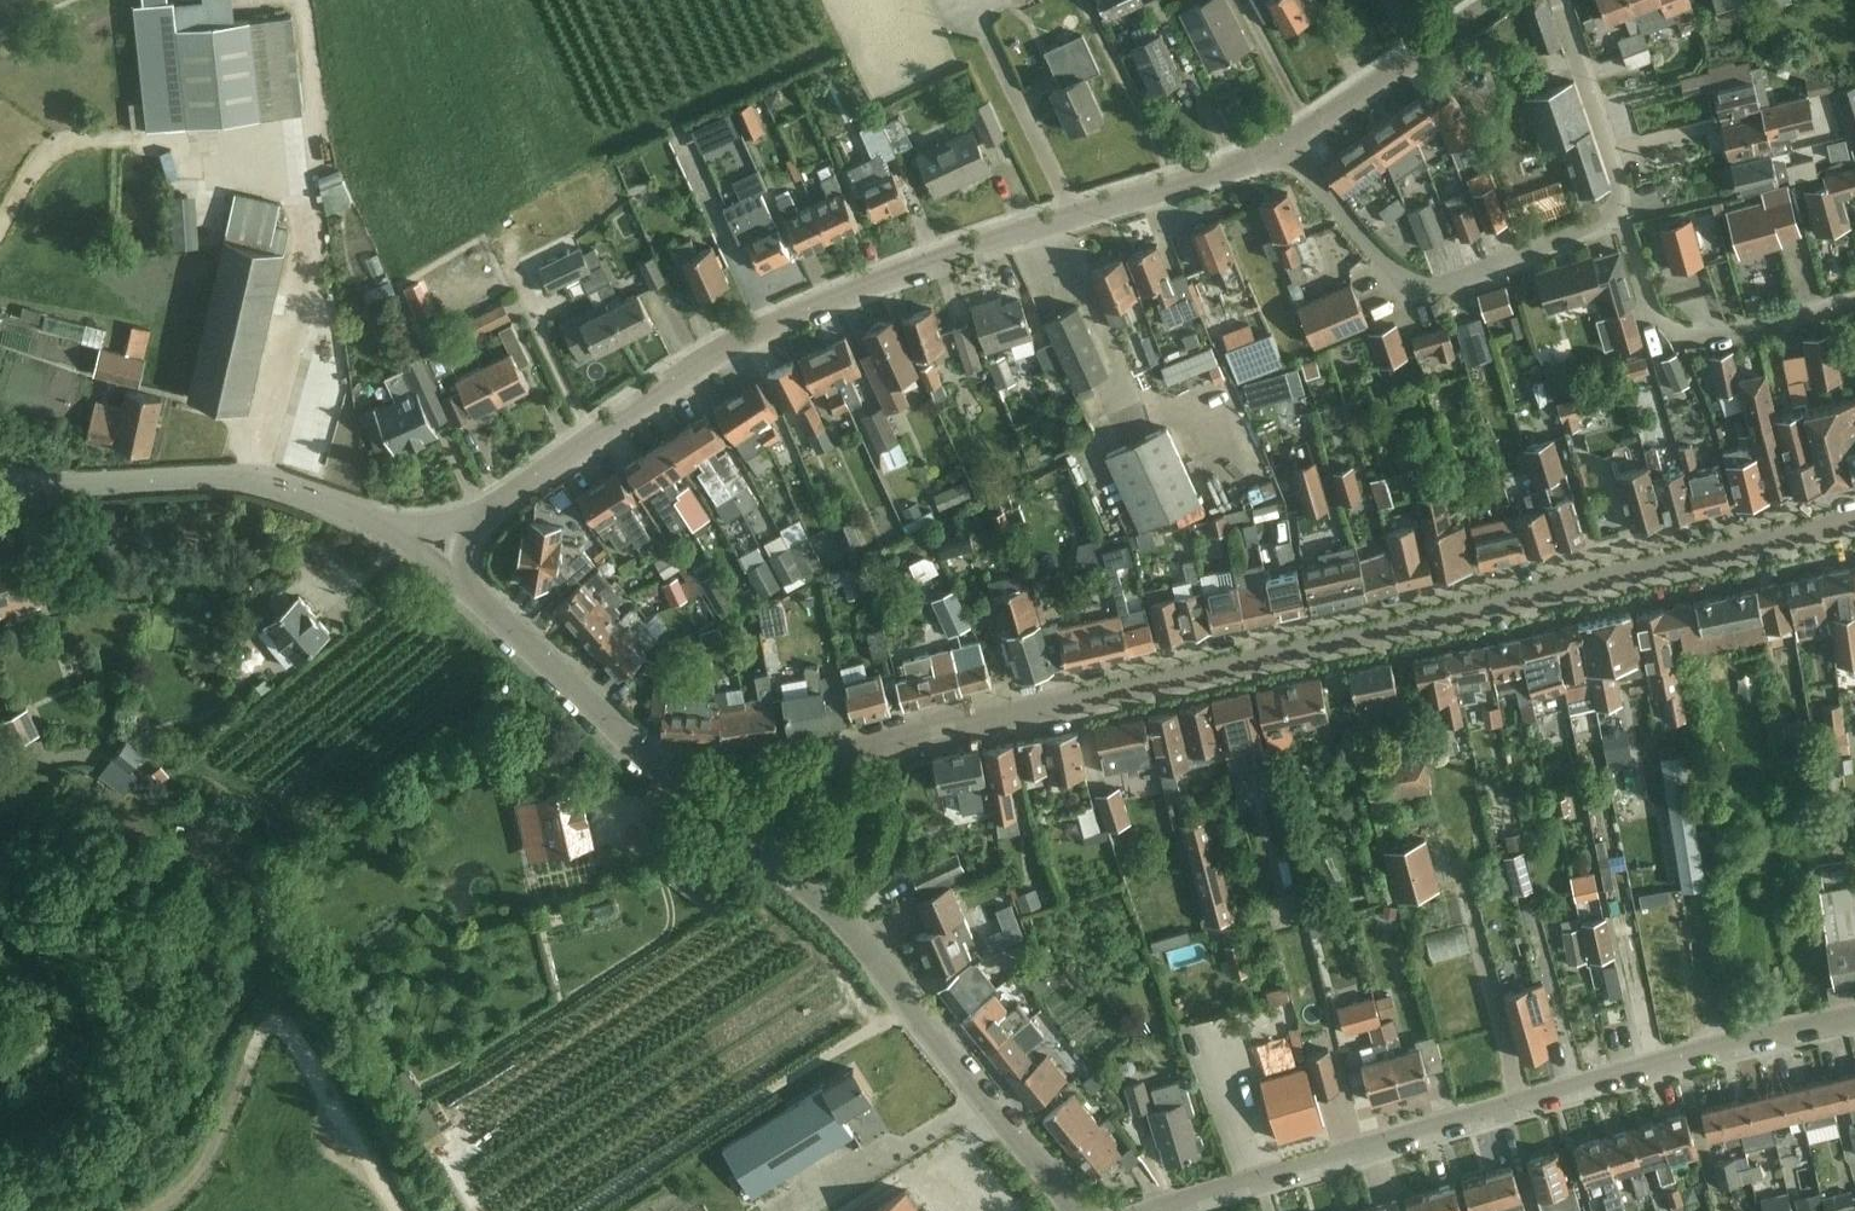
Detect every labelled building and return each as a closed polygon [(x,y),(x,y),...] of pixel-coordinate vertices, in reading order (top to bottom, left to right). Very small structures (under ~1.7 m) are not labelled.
[(292,15),(234,21),(232,0),(190,0),(174,2),(174,0),(169,1),(169,0),(141,0),(141,2),(132,3),(143,102),(128,104),(131,128),(146,126),(147,129),(303,112),(292,15)] [(1141,0),(1098,0),(1098,1),(1107,19),(1143,3),(1141,0)] [(1249,47),(1225,0),(1207,0),(1182,13),(1199,47),(1208,42),(1218,62),(1249,47)] [(1264,21),(1274,15),(1284,32),(1312,17),(1302,0),(1252,0),(1264,21)] [(1561,45),(1546,0),(1524,0),(1521,2),(1539,53),(1561,45)] [(1640,28),(1630,0),(1598,0),(1606,21),(1627,14),(1629,19),(1625,20),(1630,32),(1640,28)] [(1640,28),(1692,9),(1689,0),(1630,0),(1640,28)] [(1748,1),(1748,0),(1716,0),(1719,10),(1748,1)] [(1128,13),(1135,28),(1153,20),(1146,5),(1128,13)] [(1690,15),(1678,20),(1682,31),(1694,27),(1690,15)] [(1594,18),(1584,21),(1587,29),(1596,25),(1594,18)] [(1152,93),(1182,79),(1160,33),(1157,34),(1151,21),(1131,31),(1137,44),(1131,47),(1152,93)] [(1131,29),(1114,36),(1120,51),(1131,47),(1137,44),(1131,31),(1131,29)] [(1641,32),(1618,40),(1629,68),(1652,60),(1641,32)] [(1083,35),(1046,52),(1062,86),(1052,90),(1070,131),(1103,116),(1085,77),(1099,71),(1083,35)] [(1721,116),(1770,105),(1761,66),(1751,68),(1750,62),(1711,71),(1721,116)] [(1827,75),(1807,80),(1811,95),(1830,90),(1827,75)] [(1465,113),(1464,111),(1443,81),(1420,97),(1441,128),(1447,144),(1449,149),(1475,139),(1465,113)] [(1581,194),(1610,184),(1574,81),(1523,98),(1540,146),(1561,138),(1581,194)] [(1854,137),(1854,87),(1840,93),(1854,137)] [(767,97),(764,98),(770,109),(770,110),(781,104),(776,93),(767,97)] [(1747,160),(1789,150),(1793,149),(1787,124),(1812,118),(1807,96),(1770,105),(1721,116),(1724,126),(1722,127),(1729,156),(1746,153),(1747,160)] [(1438,148),(1447,144),(1441,128),(1420,97),(1397,113),(1418,144),(1432,135),(1438,148)] [(987,144),(1004,136),(988,101),(971,109),(987,144)] [(752,104),(734,111),(746,138),(764,130),(752,104)] [(1428,158),(1418,144),(1397,113),(1367,134),(1388,165),(1397,178),(1428,158)] [(882,127),(895,154),(913,145),(900,119),(882,127)] [(895,154),(882,127),(879,122),(860,130),(876,162),(895,154)] [(967,179),(989,169),(972,130),(918,155),(934,191),(966,176),(967,179)] [(1344,195),(1388,165),(1367,134),(1323,164),(1344,195)] [(1847,140),(1836,143),(1839,157),(1850,154),(1847,140)] [(215,159),(216,147),(197,146),(196,158),(215,159)] [(1778,183),(1778,181),(1782,180),(1782,179),(1789,178),(1790,183),(1818,176),(1814,158),(1786,165),(1785,161),(1791,159),(1789,150),(1747,160),(1732,164),(1739,192),(1778,183)] [(1840,162),(1843,171),(1854,168),(1854,162),(1853,157),(1840,162)] [(892,170),(876,177),(869,161),(853,168),(863,190),(875,218),(893,210),(891,205),(904,199),(892,170)] [(1489,172),(1503,211),(1524,203),(1509,164),(1489,172)] [(828,165),(817,171),(821,179),(832,174),(828,165)] [(1854,192),(1854,168),(1843,171),(1824,176),(1827,185),(1806,191),(1817,233),(1850,225),(1842,195),(1854,192)] [(319,178),(326,214),(350,205),(341,182),(344,181),(339,170),(319,178)] [(813,203),(830,238),(858,225),(834,173),(832,174),(821,179),(828,196),(813,203)] [(1728,212),(1740,256),(1780,245),(1779,239),(1799,233),(1786,186),(1763,193),(1766,201),(1728,212)] [(1472,194),(1486,230),(1506,223),(1492,187),(1472,194)] [(741,201),(722,210),(738,244),(746,240),(761,271),(791,256),(760,192),(741,201)] [(194,193),(169,196),(173,248),(199,245),(194,193)] [(282,204),(236,193),(189,396),(248,410),(284,253),(282,253),(288,230),(276,227),(282,204)] [(830,238),(813,203),(798,210),(790,193),(777,199),(801,251),(830,238)] [(1293,244),(1306,239),(1288,193),(1261,204),(1286,267),(1287,266),(1290,275),(1303,270),(1293,244)] [(1395,197),(1385,202),(1393,215),(1403,210),(1395,197)] [(1461,238),(1479,232),(1468,202),(1450,209),(1461,238)] [(1721,202),(1712,204),(1714,214),(1723,211),(1721,202)] [(1408,212),(1422,248),(1444,239),(1430,203),(1408,212)] [(1219,220),(1190,231),(1206,269),(1220,263),(1231,291),(1245,285),(1219,220)] [(1690,220),(1660,229),(1672,271),(1703,263),(1690,220)] [(699,296),(728,283),(711,247),(698,253),(691,238),(676,245),(674,241),(668,244),(677,263),(682,261),(699,296)] [(1156,245),(1128,256),(1143,292),(1157,286),(1163,300),(1158,302),(1167,326),(1185,318),(1200,313),(1193,296),(1184,273),(1170,279),(1156,245)] [(588,290),(598,285),(600,285),(592,269),(592,268),(584,253),(581,247),(540,267),(551,290),(581,275),(588,290)] [(596,248),(584,253),(592,268),(592,269),(603,263),(596,248)] [(1607,313),(1630,306),(1629,303),(1635,302),(1620,251),(1592,259),(1591,258),(1538,273),(1550,311),(1600,295),(1604,311),(1606,310),(1607,313)] [(651,288),(664,281),(652,257),(639,264),(651,288)] [(1121,259),(1091,271),(1114,328),(1128,322),(1121,304),(1136,297),(1121,259)] [(608,302),(626,338),(653,324),(637,293),(623,300),(620,293),(619,294),(603,263),(592,269),(600,285),(608,302)] [(1352,284),(1307,302),(1299,282),(1307,279),(1303,270),(1290,275),(1292,282),(1287,284),(1298,306),(1315,347),(1368,324),(1352,284)] [(1767,293),(1781,288),(1775,272),(1761,277),(1767,293)] [(1505,287),(1478,295),(1486,320),(1513,311),(1505,287)] [(1527,298),(1533,319),(1544,315),(1538,294),(1527,298)] [(1758,294),(1746,297),(1748,310),(1761,307),(1758,294)] [(986,349),(1031,335),(1020,300),(994,309),(992,302),(973,308),(986,349)] [(598,352),(626,338),(608,302),(563,324),(578,356),(595,347),(598,352)] [(472,334),(509,316),(503,303),(466,321),(472,334)] [(1078,306),(1045,321),(1076,387),(1077,386),(1091,380),(1109,372),(1078,306)] [(1619,350),(1641,343),(1630,306),(1607,313),(1619,350)] [(19,318),(39,322),(41,311),(22,307),(19,318)] [(928,352),(944,347),(931,308),(902,317),(914,354),(928,387),(930,386),(941,382),(928,352)] [(1480,318),(1456,326),(1465,357),(1490,349),(1480,318)] [(874,352),(861,358),(886,412),(903,404),(898,392),(904,390),(899,381),(916,373),(892,320),(865,333),(874,352)] [(1394,323),(1369,332),(1380,368),(1406,359),(1394,323)] [(484,364),(502,400),(529,387),(519,367),(531,362),(512,324),(499,330),(509,352),(484,364)] [(953,330),(966,372),(982,367),(968,325),(953,330)] [(85,326),(81,341),(102,347),(106,332),(85,326)] [(143,358),(149,330),(132,326),(126,355),(101,349),(95,375),(138,385),(144,359),(143,358)] [(1447,327),(1413,337),(1417,353),(1437,348),(1440,359),(1455,355),(1447,327)] [(1195,331),(1182,336),(1187,348),(1200,343),(1195,331)] [(1272,332),(1225,350),(1238,381),(1284,364),(1272,332)] [(1805,388),(1842,381),(1833,334),(1803,340),(1806,354),(1811,379),(1804,381),(1805,388)] [(851,376),(861,371),(845,336),(822,347),(841,389),(847,403),(849,407),(862,400),(851,376)] [(1670,354),(1670,338),(1649,338),(1650,354),(1670,354)] [(1037,351),(1051,380),(1066,373),(1053,344),(1037,351)] [(484,364),(458,377),(443,346),(421,357),(431,378),(432,378),(452,422),(452,423),(474,413),(475,413),(502,400),(484,364)] [(836,413),(849,407),(847,403),(841,389),(822,347),(799,357),(815,393),(825,388),(836,413)] [(1662,359),(1676,390),(1689,385),(1676,353),(1662,359)] [(1733,353),(1710,357),(1718,395),(1740,390),(1733,353)] [(431,378),(421,357),(420,354),(402,362),(405,368),(386,377),(397,399),(379,407),(378,406),(361,414),(377,447),(392,440),(397,451),(437,433),(432,423),(448,415),(452,422),(432,378),(431,378)] [(1808,402),(1805,388),(1804,381),(1811,379),(1806,354),(1784,358),(1794,405),(1808,402)] [(989,362),(1003,399),(1019,393),(1005,356),(989,362)] [(1644,356),(1622,362),(1627,379),(1649,373),(1644,356)] [(1574,357),(1548,366),(1558,399),(1584,391),(1574,357)] [(1316,359),(1302,363),(1307,379),(1321,374),(1316,359)] [(811,433),(824,427),(791,361),(767,373),(784,408),(795,402),(811,433)] [(1218,364),(1210,368),(1216,382),(1225,378),(1218,364)] [(1286,369),(1244,381),(1251,405),(1293,393),(1286,369)] [(1766,374),(1739,379),(1750,433),(1751,433),(1768,498),(1793,492),(1781,441),(1780,438),(1776,422),(1775,419),(1779,418),(1777,411),(1774,412),(1766,374)] [(1549,379),(1534,383),(1541,406),(1555,401),(1549,379)] [(1091,380),(1077,386),(1083,399),(1096,393),(1091,380)] [(736,395),(757,427),(778,413),(757,381),(736,395)] [(941,382),(930,386),(935,398),(945,393),(941,382)] [(1595,389),(1557,401),(1566,431),(1581,426),(1578,417),(1601,410),(1595,389)] [(148,454),(161,398),(128,390),(123,410),(95,403),(86,439),(148,454)] [(768,444),(761,432),(757,427),(736,395),(715,408),(735,440),(747,457),(758,474),(774,463),(763,446),(768,444)] [(1804,412),(1808,430),(1822,484),(1854,477),(1847,447),(1854,445),(1854,399),(1804,412)] [(883,408),(863,417),(878,450),(893,443),(898,441),(883,408)] [(1793,492),(1822,484),(1808,430),(1804,412),(1779,418),(1775,419),(1776,422),(1780,438),(1793,492)] [(707,413),(687,426),(742,510),(757,501),(746,484),(726,452),(719,456),(714,450),(726,442),(707,413)] [(916,446),(927,440),(916,421),(905,427),(916,446)] [(761,432),(768,444),(779,436),(772,425),(761,432)] [(742,510),(687,426),(668,439),(686,468),(696,461),(703,471),(698,474),(717,503),(728,519),(742,510)] [(811,433),(809,434),(817,451),(832,444),(824,427),(811,433)] [(1166,427),(1106,455),(1141,530),(1201,502),(1166,427)] [(1738,506),(1768,498),(1751,433),(1750,433),(1739,436),(1742,448),(1723,452),(1730,475),(1738,506)] [(1539,491),(1557,548),(1585,539),(1572,496),(1574,495),(1567,475),(1565,476),(1554,439),(1526,448),(1539,491)] [(893,443),(878,450),(879,463),(883,470),(907,459),(898,441),(893,443)] [(709,527),(705,520),(708,518),(688,486),(680,492),(671,478),(682,471),(663,442),(644,454),(674,499),(687,522),(688,522),(692,528),(696,535),(709,527)] [(1684,470),(1696,516),(1730,509),(1720,466),(1696,472),(1694,467),(1697,466),(1692,445),(1679,449),(1684,470)] [(1847,447),(1854,477),(1854,445),(1847,447)] [(1696,516),(1684,470),(1664,475),(1658,449),(1655,450),(1654,448),(1646,450),(1666,522),(1666,523),(1696,516)] [(1632,529),(1666,522),(1646,450),(1645,451),(1649,465),(1617,474),(1632,529)] [(673,532),(687,522),(674,499),(644,454),(625,466),(644,496),(655,488),(658,494),(652,498),(673,532)] [(1306,515),(1327,509),(1314,463),(1294,469),(1306,515)] [(1363,497),(1354,466),(1332,472),(1341,503),(1363,497)] [(635,512),(630,504),(636,500),(617,471),(598,484),(638,546),(650,538),(641,522),(635,512)] [(1498,472),(1486,475),(1489,487),(1501,485),(1498,472)] [(1393,504),(1384,476),(1371,481),(1379,508),(1393,504)] [(965,480),(934,495),(941,510),(972,496),(965,480)] [(637,546),(638,546),(598,484),(578,497),(597,526),(605,539),(610,535),(618,548),(632,539),(637,546)] [(1527,556),(1557,548),(1539,491),(1524,496),(1529,514),(1516,518),(1515,516),(1514,517),(1527,556)] [(1435,579),(1474,570),(1464,525),(1452,528),(1444,492),(1417,499),(1429,553),(1435,579)] [(1009,526),(1025,520),(1019,505),(1012,507),(1007,493),(998,496),(1003,511),(1009,526)] [(819,501),(778,520),(784,535),(826,516),(819,501)] [(915,503),(901,510),(905,518),(919,512),(915,503)] [(1253,507),(1237,511),(1240,521),(1255,518),(1253,507)] [(931,511),(905,524),(908,532),(925,523),(935,518),(931,511)] [(1003,511),(990,516),(996,531),(1009,526),(1003,511)] [(1299,514),(1287,518),(1291,539),(1305,535),(1299,514)] [(1224,515),(1207,520),(1211,536),(1227,532),(1224,515)] [(1480,568),(1527,556),(1514,517),(1471,526),(1480,568)] [(846,547),(859,541),(850,519),(836,525),(846,547)] [(1285,519),(1275,521),(1278,540),(1288,539),(1285,519)] [(578,545),(561,543),(564,527),(533,522),(531,538),(523,536),(519,565),(526,566),(523,582),(549,586),(550,585),(559,595),(594,563),(578,545)] [(1257,524),(1242,527),(1245,546),(1260,543),(1257,524)] [(1421,555),(1419,545),(1414,526),(1386,532),(1391,553),(1389,553),(1397,589),(1433,580),(1427,554),(1421,555)] [(942,558),(974,548),(969,531),(937,540),(942,558)] [(789,547),(808,582),(825,573),(821,564),(822,564),(808,537),(789,547)] [(1099,538),(1078,544),(1084,568),(1105,562),(1099,538)] [(1281,563),(1295,559),(1290,540),(1276,544),(1281,563)] [(787,592),(808,582),(789,547),(769,557),(787,592)] [(670,551),(654,561),(664,578),(681,567),(670,551)] [(1367,597),(1397,589),(1389,553),(1360,561),(1359,556),(1358,557),(1367,597)] [(629,556),(617,564),(623,573),(635,565),(629,556)] [(925,556),(910,564),(918,581),(923,578),(938,572),(933,559),(925,556)] [(1311,610),(1367,597),(1358,557),(1303,569),(1311,610)] [(41,595),(29,559),(0,568),(0,613),(30,603),(27,594),(35,591),(36,596),(41,595)] [(1186,639),(1213,632),(1195,559),(1183,562),(1191,596),(1176,599),(1186,639)] [(1236,586),(1220,590),(1216,571),(1200,573),(1196,559),(1195,559),(1213,632),(1245,625),(1236,586)] [(747,570),(761,598),(780,589),(767,561),(747,570)] [(1245,625),(1275,618),(1263,563),(1233,569),(1236,586),(1245,625)] [(1270,564),(1264,566),(1263,563),(1275,618),(1306,611),(1298,572),(1274,578),(1270,564)] [(861,565),(823,578),(826,588),(842,583),(847,598),(870,591),(861,565)] [(705,590),(717,613),(732,605),(710,566),(691,576),(700,592),(705,590)] [(1854,651),(1854,577),(1853,568),(1819,575),(1829,617),(1829,618),(1833,634),(1834,646),(1835,655),(1854,651)] [(612,586),(602,575),(598,570),(582,584),(581,583),(555,605),(571,622),(612,586)] [(1039,626),(1041,626),(1025,571),(988,581),(1002,634),(1017,678),(1052,670),(1039,626)] [(1829,618),(1829,617),(1819,575),(1787,581),(1796,625),(1829,618)] [(672,604),(685,599),(676,578),(664,583),(672,604)] [(1765,631),(1796,625),(1787,581),(1757,588),(1765,631)] [(620,612),(615,605),(623,598),(612,586),(571,622),(587,640),(612,618),(620,612)] [(733,597),(740,611),(761,601),(753,586),(733,597)] [(1765,631),(1757,588),(1676,606),(1681,632),(1701,628),(1702,630),(1723,626),(1726,643),(1727,646),(1766,638),(1765,631)] [(954,589),(932,598),(948,635),(970,625),(954,589)] [(263,605),(232,631),(243,644),(258,631),(286,666),(295,658),(296,659),(329,632),(299,597),(273,618),(263,605)] [(1185,639),(1177,607),(1175,598),(1152,603),(1151,612),(1159,645),(1185,639)] [(784,606),(760,610),(764,633),(788,629),(784,606)] [(1670,634),(1681,632),(1676,606),(1638,614),(1654,695),(1663,693),(1669,721),(1686,718),(1670,634)] [(655,636),(641,620),(631,608),(590,644),(620,677),(645,655),(643,652),(658,639),(655,636)] [(1056,622),(1051,623),(1047,610),(1038,612),(1042,625),(1041,626),(1039,626),(1052,670),(1129,653),(1120,618),(1120,615),(1057,628),(1056,622)] [(1120,618),(1129,653),(1154,646),(1145,612),(1120,618)] [(1643,673),(1633,625),(1630,614),(1579,625),(1597,708),(1623,702),(1618,678),(1643,673)] [(1553,629),(1568,699),(1592,693),(1588,674),(1589,674),(1577,623),(1553,629)] [(718,626),(699,633),(703,646),(722,640),(718,626)] [(881,629),(866,633),(872,657),(888,653),(881,629)] [(1568,699),(1553,629),(1519,638),(1529,681),(1530,685),(1534,700),(1566,689),(1568,699)] [(1497,688),(1529,681),(1519,638),(1488,645),(1497,685),(1497,688)] [(904,707),(991,685),(980,641),(904,661),(908,678),(897,681),(904,707)] [(1454,694),(1497,685),(1488,645),(1444,653),(1445,655),(1454,694)] [(1460,724),(1454,694),(1445,655),(1412,662),(1417,689),(1418,689),(1421,705),(1439,701),(1444,727),(1460,724)] [(646,658),(643,671),(655,674),(658,661),(646,658)] [(1392,663),(1350,672),(1360,724),(1367,723),(1366,716),(1401,709),(1392,663)] [(806,678),(782,682),(782,684),(784,696),(790,733),(848,723),(840,676),(820,679),(818,665),(805,667),(806,678)] [(779,735),(770,678),(769,673),(756,676),(757,680),(760,700),(745,703),(751,739),(779,735)] [(854,722),(891,712),(881,675),(845,684),(854,722)] [(1321,677),(1280,686),(1257,691),(1269,748),(1294,743),(1291,729),(1330,721),(1321,677)] [(662,737),(722,740),(715,701),(679,697),(680,687),(654,684),(651,716),(664,717),(662,737)] [(751,739),(745,703),(742,689),(714,693),(715,701),(722,740),(722,744),(751,739)] [(1254,761),(1267,758),(1250,692),(1212,701),(1222,739),(1224,739),(1231,773),(1255,768),(1254,761)] [(1209,702),(1177,710),(1187,755),(1192,754),(1222,748),(1209,702)] [(1526,721),(1537,719),(1534,703),(1523,705),(1526,721)] [(1843,730),(1841,703),(1823,705),(1825,731),(1843,730)] [(1500,705),(1484,707),(1487,724),(1502,721),(1500,705)] [(39,729),(29,708),(0,722),(0,731),(7,745),(39,729)] [(1189,765),(1187,755),(1177,710),(1149,717),(1168,797),(1169,801),(1181,798),(1175,769),(1189,765)] [(1138,766),(1154,763),(1145,717),(1096,727),(1105,772),(1127,768),(1129,774),(1139,772),(1138,766)] [(1805,718),(1783,722),(1786,740),(1808,736),(1805,718)] [(1624,730),(1603,734),(1607,758),(1628,754),(1624,730)] [(1847,730),(1833,732),(1835,752),(1850,751),(1847,730)] [(1052,781),(1085,775),(1077,731),(1017,742),(1023,776),(1050,771),(1052,781)] [(129,769),(143,753),(127,740),(113,756),(102,772),(124,792),(137,776),(129,769)] [(987,786),(991,807),(992,807),(994,818),(1014,815),(1008,783),(1021,781),(1014,743),(984,748),(991,785),(987,786)] [(1396,793),(1431,787),(1424,748),(1364,759),(1374,816),(1399,812),(1396,793)] [(991,807),(987,786),(980,749),(934,758),(940,791),(958,788),(962,813),(991,807)] [(1686,754),(1691,783),(1702,781),(1698,751),(1686,754)] [(1689,783),(1691,783),(1686,754),(1662,758),(1683,888),(1706,885),(1689,783)] [(1852,757),(1835,758),(1836,770),(1853,769),(1852,757)] [(162,765),(153,772),(162,783),(171,776),(162,765)] [(923,772),(913,772),(913,782),(923,782),(923,772)] [(1096,795),(1107,829),(1130,821),(1120,788),(1096,795)] [(516,839),(535,834),(540,855),(593,842),(580,789),(508,806),(516,839)] [(1570,817),(1566,796),(1555,798),(1558,814),(1560,814),(1561,819),(1570,817)] [(1085,834),(1098,830),(1092,806),(1078,810),(1085,834)] [(1208,922),(1234,915),(1208,819),(1182,826),(1208,922)] [(1606,839),(1596,841),(1606,888),(1615,886),(1606,839)] [(1427,840),(1385,847),(1394,897),(1436,889),(1427,840)] [(1819,847),(1808,861),(1810,873),(1814,868),(1817,864),(1819,862),(1831,847),(1819,847)] [(894,859),(893,876),(911,868),(908,850),(894,857),(894,859)] [(1523,852),(1505,858),(1515,894),(1534,888),(1523,852)] [(944,861),(913,874),(919,888),(922,896),(967,877),(963,869),(958,855),(944,861)] [(1818,865),(1812,872),(1812,887),(1820,887),(1818,865)] [(1394,896),(1387,868),(1363,874),(1370,902),(1394,896)] [(1594,871),(1571,876),(1576,899),(1598,895),(1594,871)] [(1853,910),(1849,887),(1819,892),(1824,915),(1822,915),(1835,986),(1854,982),(1854,909),(1853,910)] [(1035,888),(1015,895),(1021,913),(1042,906),(1035,888)] [(1669,890),(1656,891),(1657,904),(1670,903),(1669,890)] [(964,940),(972,935),(953,891),(917,906),(925,924),(931,921),(934,929),(917,936),(933,974),(972,958),(964,940)] [(1384,905),(1383,914),(1395,916),(1396,907),(1384,905)] [(1011,907),(995,914),(1005,941),(1022,934),(1011,907)] [(1482,914),(1447,918),(1449,942),(1485,938),(1482,914)] [(1606,917),(1582,922),(1590,960),(1614,955),(1606,917)] [(1587,960),(1580,927),(1579,927),(1577,918),(1561,922),(1563,931),(1570,964),(1587,960)] [(1188,929),(1151,941),(1154,951),(1191,940),(1188,929)] [(1028,940),(1018,944),(1022,954),(1032,950),(1028,940)] [(1232,970),(1248,966),(1241,942),(1226,946),(1232,970)] [(1046,949),(1035,956),(1042,966),(1053,959),(1046,949)] [(549,990),(555,982),(535,966),(529,974),(549,990)] [(961,1016),(981,1000),(979,998),(984,995),(985,996),(990,992),(969,966),(940,989),(961,1016)] [(1543,983),(1505,993),(1523,1060),(1548,1053),(1544,1040),(1557,1037),(1543,983)] [(1284,985),(1267,991),(1271,1003),(1288,997),(1284,985)] [(1376,997),(1381,1017),(1397,1013),(1391,993),(1376,997)] [(1020,1003),(1010,1011),(997,994),(964,1020),(989,1051),(1030,1018),(1031,1019),(1032,1017),(1020,1003)] [(1380,1017),(1381,1017),(1376,997),(1338,1007),(1345,1033),(1369,1027),(1378,1059),(1361,1063),(1371,1102),(1400,1094),(1382,1022),(1381,1023),(1380,1017)] [(1044,1035),(1031,1019),(1030,1018),(989,1051),(1015,1083),(1036,1065),(1025,1051),(1044,1035)] [(1418,1048),(1403,1052),(1394,1019),(1382,1022),(1400,1094),(1430,1086),(1427,1073),(1444,1069),(1436,1036),(1416,1041),(1418,1048)] [(1329,1048),(1308,1053),(1318,1096),(1339,1091),(1329,1048)] [(1036,1065),(1015,1083),(1033,1105),(1066,1078),(1048,1056),(1036,1065)] [(405,1067),(388,1077),(403,1101),(420,1091),(405,1067)] [(854,1068),(823,1087),(723,1147),(752,1195),(853,1133),(842,1116),(872,1098),(854,1068)] [(1827,1078),(1834,1107),(1850,1103),(1854,1124),(1849,1125),(1854,1149),(1854,1072),(1827,1078)] [(1093,1073),(1082,1082),(1092,1093),(1102,1084),(1093,1073)] [(1200,1153),(1188,1115),(1194,1113),(1184,1078),(1151,1088),(1158,1109),(1149,1112),(1155,1132),(1160,1131),(1163,1143),(1160,1144),(1166,1163),(1200,1153)] [(1837,1120),(1834,1107),(1827,1078),(1796,1086),(1806,1127),(1837,1120)] [(1311,1080),(1248,1098),(1261,1144),(1324,1126),(1311,1080)] [(1133,1112),(1149,1107),(1142,1082),(1125,1087),(1133,1112)] [(1796,1086),(1764,1094),(1771,1122),(1789,1118),(1792,1131),(1806,1127),(1796,1086)] [(1070,1150),(1100,1126),(1074,1094),(1044,1119),(1070,1150)] [(1755,1126),(1771,1122),(1764,1094),(1734,1101),(1743,1141),(1758,1138),(1755,1126)] [(1726,1145),(1743,1141),(1734,1101),(1701,1109),(1708,1137),(1723,1133),(1726,1145)] [(442,1128),(427,1104),(407,1116),(422,1140),(442,1128)] [(1685,1113),(1658,1121),(1669,1157),(1671,1163),(1698,1155),(1691,1131),(1685,1113)] [(1669,1157),(1658,1121),(1630,1130),(1642,1165),(1658,1160),(1673,1210),(1675,1210),(1685,1208),(1671,1163),(1669,1157)] [(1131,1146),(1127,1150),(1120,1155),(1112,1145),(1115,1144),(1100,1126),(1070,1150),(1093,1178),(1119,1156),(1128,1167),(1140,1158),(1131,1146)] [(1650,1192),(1642,1165),(1630,1130),(1603,1138),(1614,1174),(1615,1174),(1630,1169),(1638,1195),(1650,1192)] [(1615,1174),(1614,1174),(1603,1138),(1575,1147),(1586,1182),(1601,1178),(1603,1184),(1604,1183),(1607,1195),(1603,1197),(1608,1210),(1622,1210),(1627,1210),(1616,1179),(1615,1174)] [(1574,1186),(1569,1187),(1558,1152),(1528,1161),(1542,1210),(1566,1210),(1581,1207),(1575,1186),(1574,1186)] [(1752,1179),(1749,1166),(1739,1169),(1736,1157),(1717,1162),(1723,1186),(1752,1179)] [(1752,1179),(1765,1176),(1762,1163),(1749,1166),(1752,1179)] [(1499,1210),(1525,1210),(1512,1166),(1487,1173),(1499,1210)] [(1487,1173),(1463,1180),(1472,1210),(1499,1210),(1487,1173)] [(1454,1183),(1429,1190),(1435,1210),(1462,1210),(1454,1183)] [(1694,1185),(1681,1190),(1686,1202),(1698,1198),(1694,1185)] [(906,1189),(873,1210),(920,1210),(906,1189)] [(1429,1190),(1406,1197),(1410,1210),(1435,1210),(1429,1190)] [(1823,1196),(1826,1210),(1846,1210),(1854,1209),(1850,1190),(1823,1196)] [(1796,1198),(1799,1210),(1825,1210),(1821,1192),(1796,1198)] [(1397,1200),(1372,1207),(1373,1210),(1400,1210),(1397,1200)]
